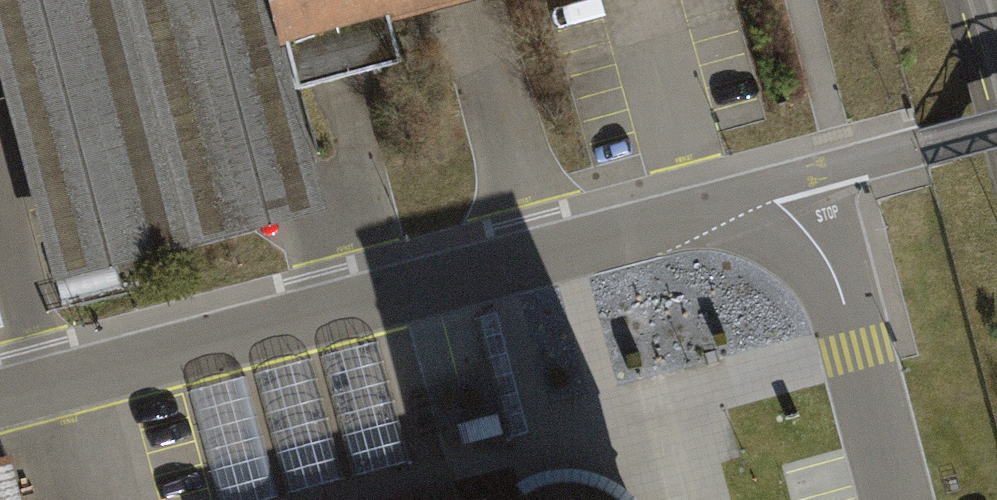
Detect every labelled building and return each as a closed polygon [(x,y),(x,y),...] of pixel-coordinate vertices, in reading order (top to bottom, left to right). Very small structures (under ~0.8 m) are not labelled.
[(272,0),(0,0),(0,78),(53,282),(159,254),(144,197),(237,172),(253,230),(327,211),(295,90),(272,0)] [(295,90),(401,63),(388,15),(446,0),(272,0),(295,90)] [(144,197),(159,254),(253,230),(237,172),(144,197)] [(0,460),(0,499),(19,499),(8,458),(0,460)] [(588,487),(554,485),(540,489),(529,494),(523,498),(524,499),(591,499),(588,487)]
